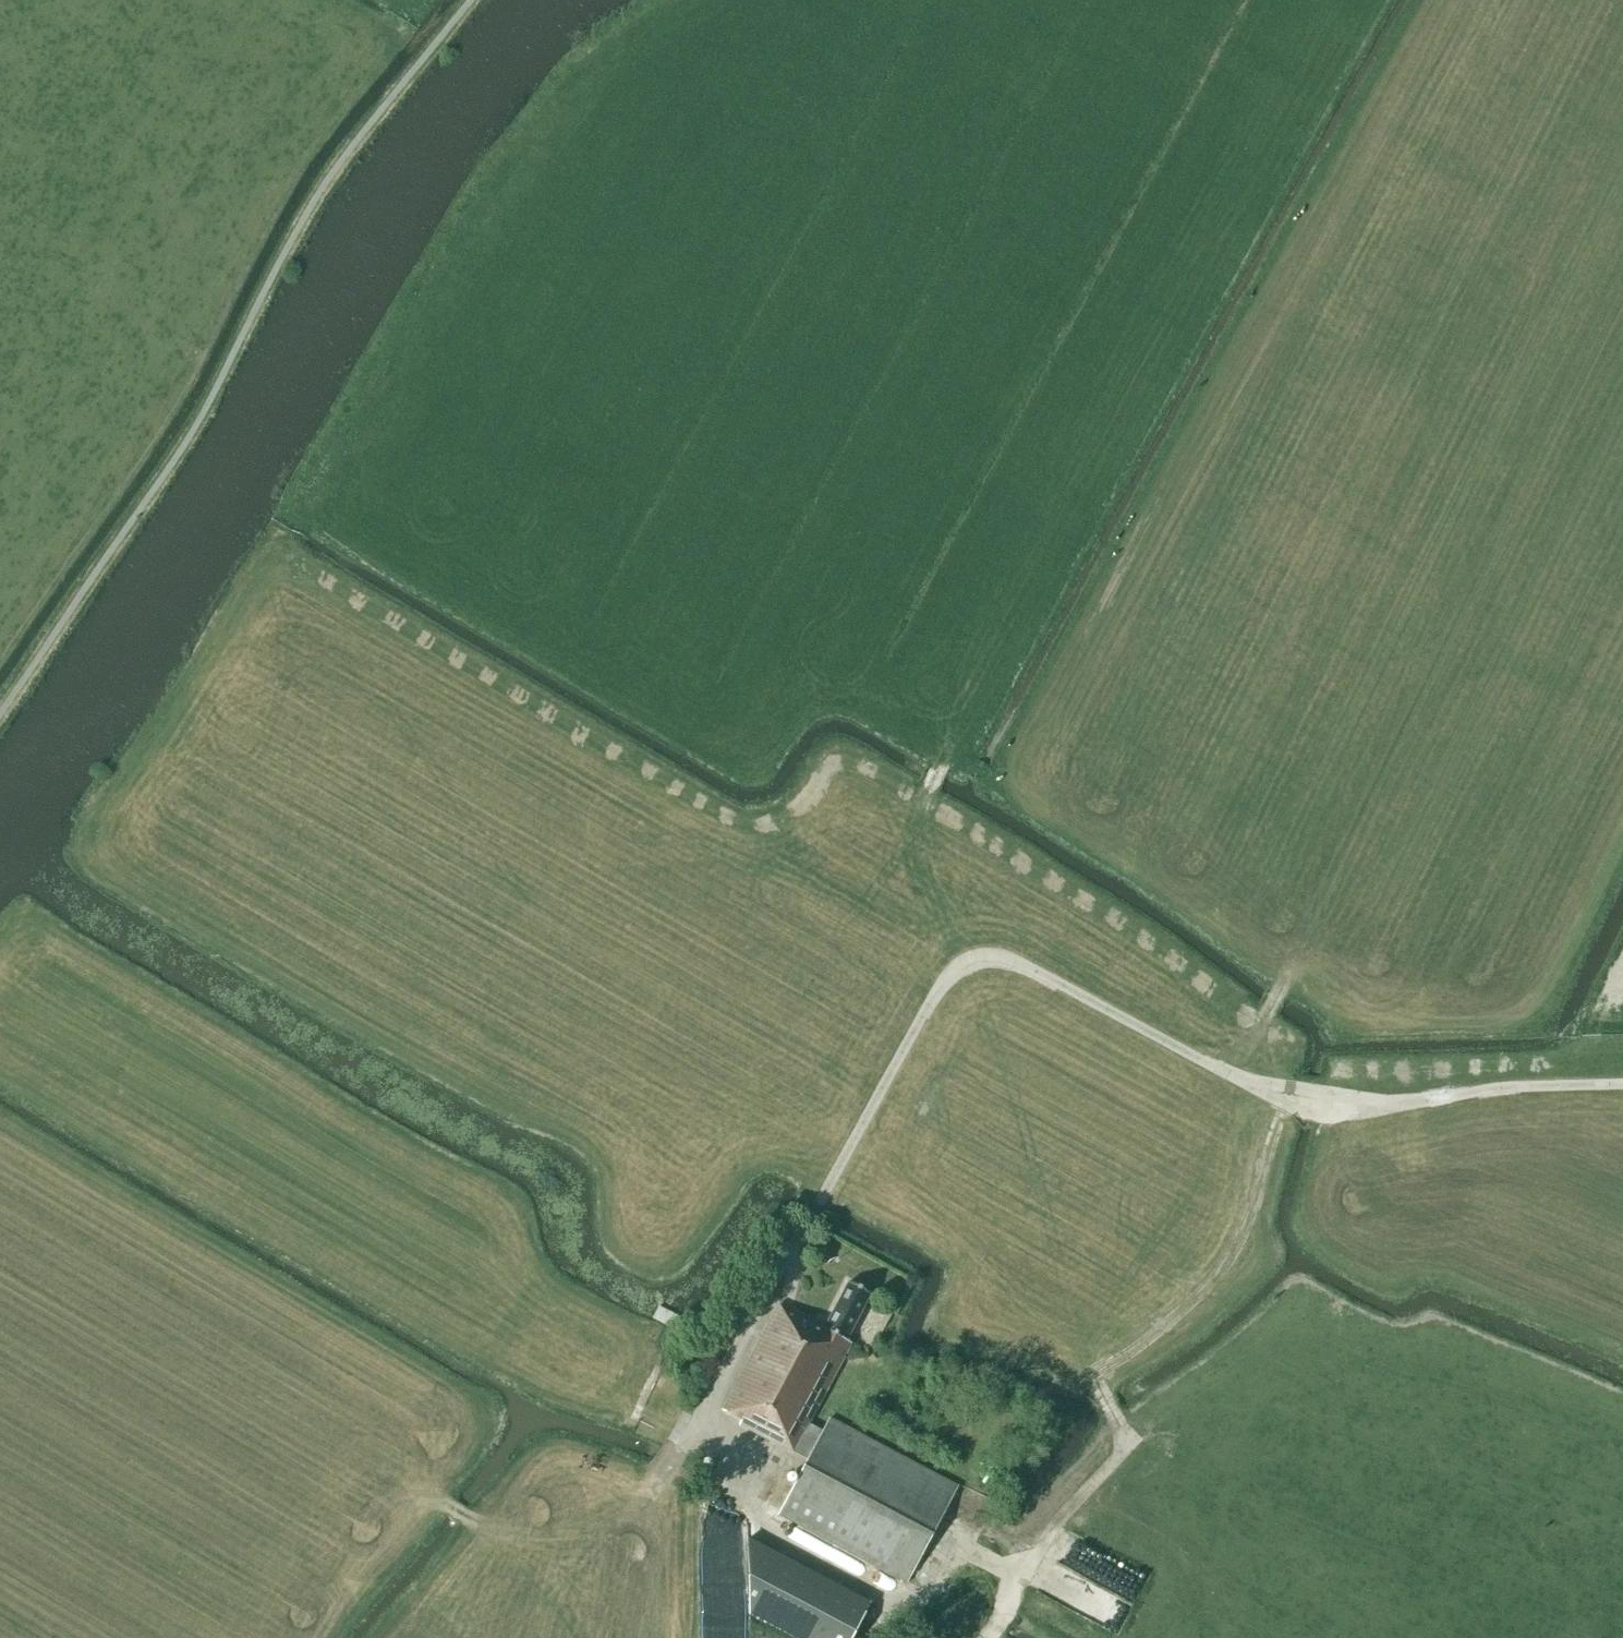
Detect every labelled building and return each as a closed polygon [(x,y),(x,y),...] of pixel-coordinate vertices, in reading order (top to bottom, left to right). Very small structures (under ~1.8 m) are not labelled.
[(957,1489),(829,1420),(822,1433),(808,1426),(851,1345),(846,1342),(870,1296),(848,1284),(823,1331),(778,1306),(721,1413),(740,1423),(738,1427),(792,1455),(806,1462),(778,1514),(907,1583),(957,1489)] [(868,1604),(750,1541),(750,1616),(790,1637),(850,1637),(868,1604)] [(1119,1626),(1130,1595),(1073,1576),(1063,1608),(1119,1626)]
